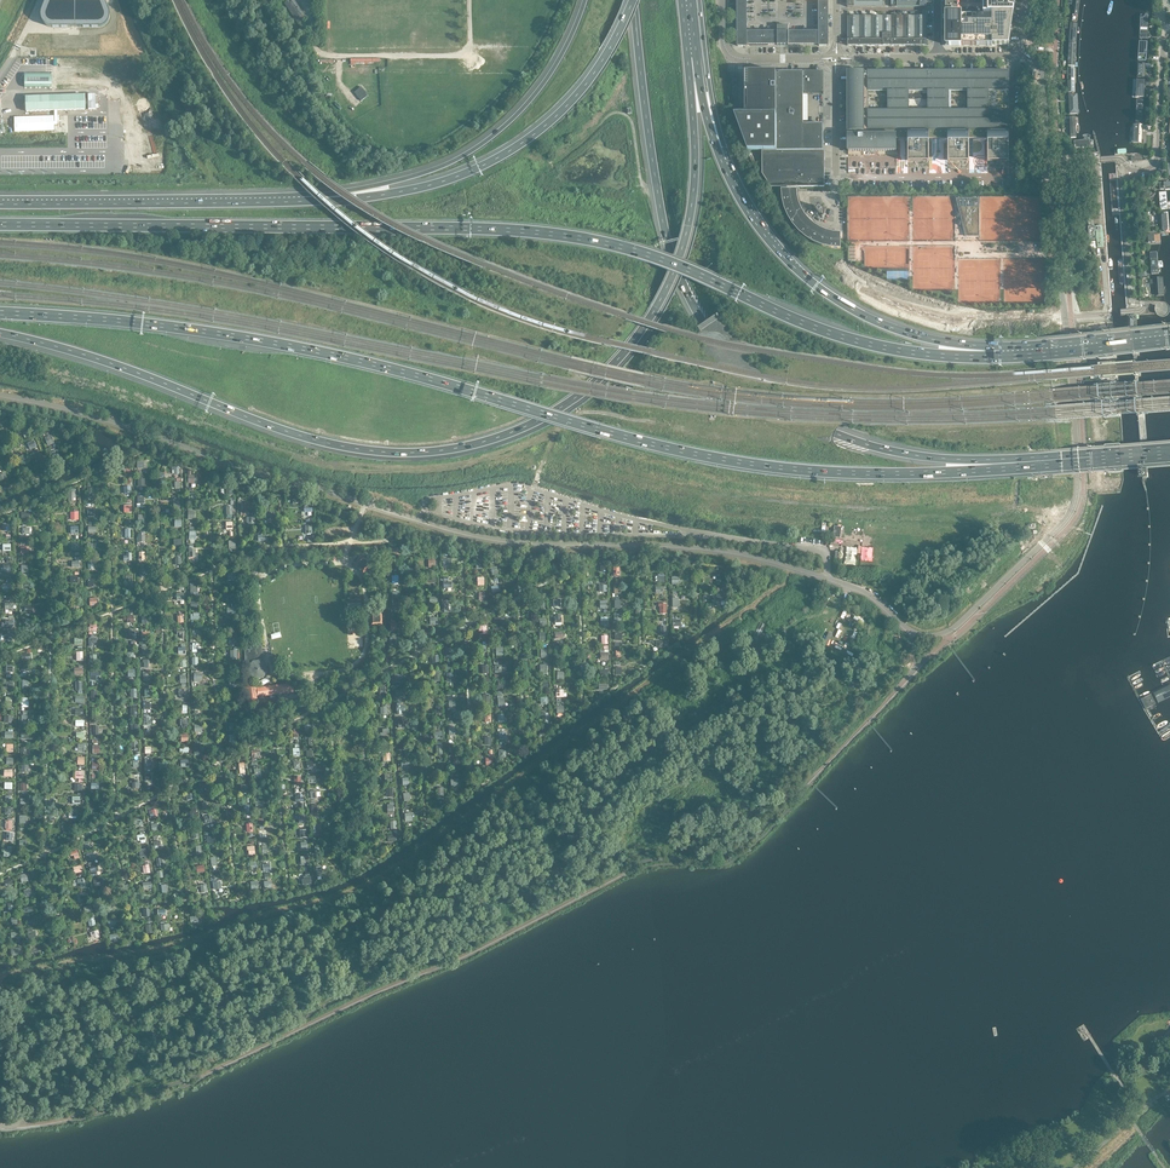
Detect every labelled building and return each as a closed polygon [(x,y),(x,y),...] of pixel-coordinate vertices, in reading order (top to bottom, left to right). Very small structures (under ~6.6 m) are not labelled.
[(41,12),(41,14),(41,15),(41,17),(41,18),(42,20),(42,21),(43,22),(44,23),(45,24),(46,25),(48,26),(49,26),(50,27),(52,27),(53,27),(97,27),(99,27),(100,27),(102,26),(103,26),(104,25),(105,24),(107,23),(107,22),(108,21),(109,20),(109,18),(110,17),(110,15),(110,14),(109,12),(104,0),(46,0),(41,12)] [(294,0),(289,0),(284,3),(298,24),(306,18),(294,0)] [(819,32),(789,32),(789,26),(774,26),(774,32),(747,32),(747,0),(738,0),(738,46),(742,46),(747,46),(747,45),(777,44),(778,44),(783,44),(788,44),(788,45),(819,45),(819,46),(820,46),(820,45),(828,45),(828,46),(828,0),(819,0),(819,32)] [(946,5),(946,12),(946,13),(958,13),(958,12),(958,7),(959,7),(959,5),(958,5),(958,0),(946,0),(946,5)] [(983,13),(992,13),(995,13),(1013,13),(1014,13),(1015,0),(983,0),(983,13)] [(914,46),(915,16),(912,16),(912,11),(906,11),(903,14),(903,16),(903,46),(914,46)] [(871,46),(871,16),(871,14),(869,12),(860,12),(860,16),(860,46),(871,46)] [(977,46),(977,13),(977,12),(972,12),(972,19),(967,19),(967,12),(961,12),(961,13),(962,46),(963,46),(972,46),(973,46),(976,46),(977,46)] [(946,13),(946,46),(962,46),(961,13),(958,13),(946,13)] [(992,31),(992,27),(992,13),(983,13),(977,13),(977,46),(979,46),(987,46),(988,46),(991,46),(992,46),(992,38),(996,38),(996,31),(992,31)] [(1011,26),(1012,26),(1012,25),(1013,13),(995,13),(995,17),(992,17),(992,27),(992,31),(996,31),(996,38),(992,38),(992,46),(993,46),(1009,46),(1011,33),(1011,32),(1010,32),(1011,26)] [(903,46),(903,16),(903,14),(894,14),(894,16),(892,16),(891,16),(891,46),(903,46)] [(860,46),(860,16),(848,16),(848,46),(860,46)] [(883,46),(883,16),(871,16),(871,46),(883,46)] [(891,46),(891,16),(883,16),(883,46),(891,46)] [(926,46),(926,19),(926,16),(915,16),(914,46),(926,46)] [(1070,22),(1069,42),(1076,42),(1077,23),(1070,22)] [(1069,43),(1068,66),(1076,66),(1077,43),(1069,43)] [(1138,61),(1147,61),(1148,46),(1139,46),(1138,61)] [(1137,77),(1146,78),(1147,63),(1138,62),(1137,77)] [(364,66),(345,82),(354,92),(373,76),(364,66)] [(777,115),(777,72),(776,72),(776,71),(773,71),(767,71),(745,72),(745,114),(735,114),(748,151),(776,151),(776,114),(777,115)] [(803,124),(803,110),(803,92),(805,92),(805,93),(823,92),(823,71),(804,71),(804,72),(777,72),(777,115),(777,151),(823,151),(823,124),(822,124),(803,124)] [(969,162),(969,139),(988,139),(988,154),(988,162),(1009,162),(1009,156),(1009,130),(1009,110),(989,110),(989,92),(989,91),(1009,91),(1009,73),(1009,72),(1009,71),(941,71),(938,71),(866,71),(848,71),(848,131),(848,151),(896,151),(896,138),(896,137),(900,137),(901,138),(901,139),(902,139),(903,138),(903,137),(904,137),(908,137),(908,162),(929,162),(929,139),(948,139),(948,156),(948,162),(969,162)] [(1137,79),(1136,97),(1145,97),(1146,79),(1137,79)] [(361,87),(355,92),(361,101),(368,95),(361,87)] [(1079,114),(1078,94),(1069,94),(1070,114),(1079,114)] [(14,118),(14,132),(54,131),(54,125),(57,125),(57,112),(85,110),(84,95),(25,97),(26,112),(54,112),(54,117),(14,118)] [(72,117),(72,132),(85,131),(85,117),(72,117)] [(1134,125),(1133,143),(1141,143),(1142,125),(1134,125)] [(825,187),(825,151),(762,151),(762,152),(763,152),(763,174),(771,187),(771,188),(825,187)] [(797,198),(797,191),(782,191),(783,200),(797,198)] [(1159,192),(1160,210),(1168,209),(1167,192),(1159,192)] [(799,204),(797,198),(783,200),(785,209),(799,204)] [(978,199),(958,199),(960,208),(961,208),(967,232),(968,232),(968,233),(969,234),(970,234),(973,234),(977,234),(977,214),(978,214),(978,199)] [(789,218),(802,211),(799,204),(785,209),(789,218)] [(818,214),(818,215),(818,217),(824,216),(824,214),(825,211),(826,210),(824,208),(821,209),(820,209),(817,206),(815,209),(817,211),(818,214)] [(793,225),(805,217),(802,211),(789,218),(793,225)] [(1160,212),(1162,233),(1169,232),(1169,229),(1169,212),(1160,212)] [(799,232),(810,222),(805,217),(793,225),(799,232)] [(806,238),(815,226),(811,223),(810,222),(799,232),(806,238)] [(814,243),(821,230),(815,226),(806,238),(814,243)] [(822,246),(827,232),(821,230),(814,243),(822,246)] [(831,248),(834,234),(827,232),(822,246),(831,248)] [(841,239),(841,234),(834,234),(831,248),(841,249),(841,239)] [(1148,235),(1149,245),(1161,244),(1161,234),(1148,235)] [(1165,296),(1164,278),(1155,278),(1157,297),(1165,296)] [(1137,327),(1137,319),(1138,319),(1138,318),(1138,317),(1138,316),(1138,315),(1131,316),(1131,317),(1130,317),(1130,318),(1128,318),(1129,328),(1137,327)] [(1114,357),(1111,329),(1095,331),(1098,359),(1114,357)] [(1113,377),(1112,361),(1098,363),(1099,379),(1113,377)] [(1114,399),(1113,383),(1099,384),(1099,385),(1100,391),(1100,394),(1100,399),(1101,400),(1114,399)] [(1114,401),(1101,402),(1102,417),(1107,416),(1114,415),(1114,416),(1118,415),(1117,401),(1114,401)] [(25,439),(32,436),(29,431),(23,434),(25,439)] [(54,444),(51,436),(45,438),(48,447),(54,444)] [(37,448),(34,441),(27,444),(30,450),(37,448)] [(1123,471),(1121,443),(1105,445),(1105,446),(1107,472),(1123,471)] [(61,458),(58,450),(51,453),(54,461),(61,458)] [(34,457),(36,464),(44,461),(42,454),(34,457)] [(128,473),(132,472),(129,464),(122,466),(124,472),(127,471),(128,473)] [(179,466),(171,466),(172,470),(174,469),(174,474),(180,474),(179,466)] [(21,512),(21,518),(30,518),(30,512),(29,512),(28,510),(24,510),(24,512),(21,512)] [(275,514),(268,511),(265,519),(271,521),(275,514)] [(79,519),(79,512),(70,512),(71,520),(79,519)] [(255,516),(246,517),(246,522),(252,526),(255,526),(255,516)] [(11,531),(11,523),(3,523),(3,524),(2,524),(2,529),(4,529),(4,531),(11,531)] [(132,560),(132,552),(126,552),(126,555),(124,555),(124,561),(132,560)] [(369,565),(373,561),(364,552),(360,557),(362,559),(356,565),(363,572),(369,565)] [(446,557),(443,557),(443,566),(446,566),(446,565),(452,565),(452,559),(446,559),(446,557)] [(484,568),(483,560),(475,561),(476,569),(484,568)] [(257,571),(258,569),(255,566),(249,574),(253,577),(257,572),(257,571)] [(723,584),(723,575),(715,575),(715,583),(723,584)] [(491,586),(492,593),(500,591),(500,587),(499,587),(498,584),(491,586)] [(198,591),(198,585),(190,585),(190,592),(193,592),(193,595),(199,595),(199,591),(198,591)] [(13,602),(5,603),(5,609),(10,609),(10,611),(13,611),(13,602)] [(381,624),(381,612),(372,612),(371,612),(372,624),(381,624)] [(487,634),(487,625),(478,625),(478,631),(482,631),(482,634),(487,634)] [(181,638),(185,638),(185,630),(177,630),(177,635),(181,635),(181,638)] [(266,665),(260,660),(259,661),(258,659),(261,659),(261,657),(263,656),(261,647),(261,642),(251,644),(252,650),(245,651),(245,664),(246,669),(248,668),(249,675),(256,680),(263,678),(267,672),(266,665)] [(770,655),(779,649),(778,647),(769,653),(770,655)] [(777,670),(786,664),(783,660),(774,666),(777,670)] [(99,671),(90,671),(90,680),(99,680),(99,671)] [(202,679),(202,673),(194,673),(194,682),(200,682),(200,679),(202,679)] [(258,702),(256,684),(246,685),(248,703),(258,702)] [(294,692),(293,684),(257,688),(258,696),(294,692)] [(1154,693),(1158,703),(1169,698),(1169,685),(1154,693)] [(397,714),(401,714),(401,711),(405,710),(405,705),(396,706),(397,712),(397,714)] [(309,724),(309,721),(304,721),(305,731),(313,731),(312,724),(309,724)] [(389,737),(389,728),(382,729),(383,732),(380,732),(380,738),(389,737)] [(443,739),(442,731),(435,731),(435,739),(443,739)] [(236,734),(227,735),(228,743),(236,742),(236,734)] [(391,761),(390,752),(382,753),(383,761),(391,761)] [(315,760),(307,761),(308,769),(314,768),(313,765),(315,764),(315,760)] [(252,767),(253,775),(256,774),(256,772),(260,771),(260,766),(252,767)] [(459,780),(460,778),(450,779),(451,787),(453,787),(454,786),(456,786),(457,784),(458,783),(459,781),(459,780)] [(199,788),(207,786),(206,779),(198,781),(199,788)] [(82,791),(83,783),(75,783),(74,791),(82,791)] [(304,798),(303,794),(296,794),(296,799),(295,799),(295,802),(304,801),(304,798)] [(80,804),(80,796),(72,796),(73,804),(80,804)] [(158,816),(157,809),(148,811),(150,818),(158,816)] [(197,819),(196,812),(190,813),(191,822),(198,821),(198,819),(197,819)] [(28,819),(28,815),(19,815),(19,823),(26,823),(26,819),(28,819)] [(213,822),(212,815),(204,817),(206,824),(213,822)] [(139,826),(143,825),(141,817),(133,819),(134,824),(139,823),(139,826)] [(68,825),(66,825),(68,830),(76,828),(74,823),(73,823),(72,821),(68,823),(68,825)] [(260,829),(261,837),(269,836),(268,828),(260,829)] [(141,843),(146,842),(145,834),(137,835),(138,841),(140,840),(141,843)] [(11,857),(12,847),(8,846),(7,849),(4,849),(4,856),(11,857)] [(248,850),(249,855),(255,854),(254,846),(247,846),(247,851),(248,850)] [(80,858),(78,850),(70,852),(71,856),(74,855),(75,859),(80,858)] [(96,859),(94,852),(86,854),(88,861),(96,859)] [(309,864),(308,856),(301,856),(301,865),(309,864)] [(258,869),(257,862),(249,863),(250,870),(258,869)] [(99,870),(97,863),(89,865),(91,872),(99,870)] [(264,872),(271,871),(270,863),(263,864),(264,872)] [(83,871),(81,865),(73,867),(75,873),(83,871)] [(28,881),(27,873),(20,875),(22,882),(28,881)] [(311,884),(310,876),(304,877),(304,879),(302,879),(302,885),(311,884)] [(13,884),(11,878),(3,881),(6,887),(13,884)] [(86,886),(84,878),(77,879),(78,884),(80,883),(81,887),(86,886)] [(221,881),(213,882),(214,889),(222,888),(221,881)] [(259,889),(258,881),(251,881),(252,890),(259,889)] [(32,896),(31,889),(24,890),(25,897),(32,896)] [(88,891),(80,893),(81,900),(89,898),(88,891)] [(113,902),(104,904),(105,910),(114,909),(113,902)] [(93,911),(91,904),(83,906),(84,913),(93,911)] [(96,925),(94,917),(88,919),(90,927),(96,925)] [(100,937),(98,930),(90,932),(92,938),(96,937),(96,938),(100,937)] [(19,931),(11,933),(12,938),(16,938),(17,940),(20,940),(19,931)] [(117,933),(109,935),(110,940),(113,940),(114,941),(119,940),(117,933)] [(38,943),(29,944),(31,953),(40,951),(38,943)] [(21,947),(11,948),(12,956),(22,955),(21,947)]
